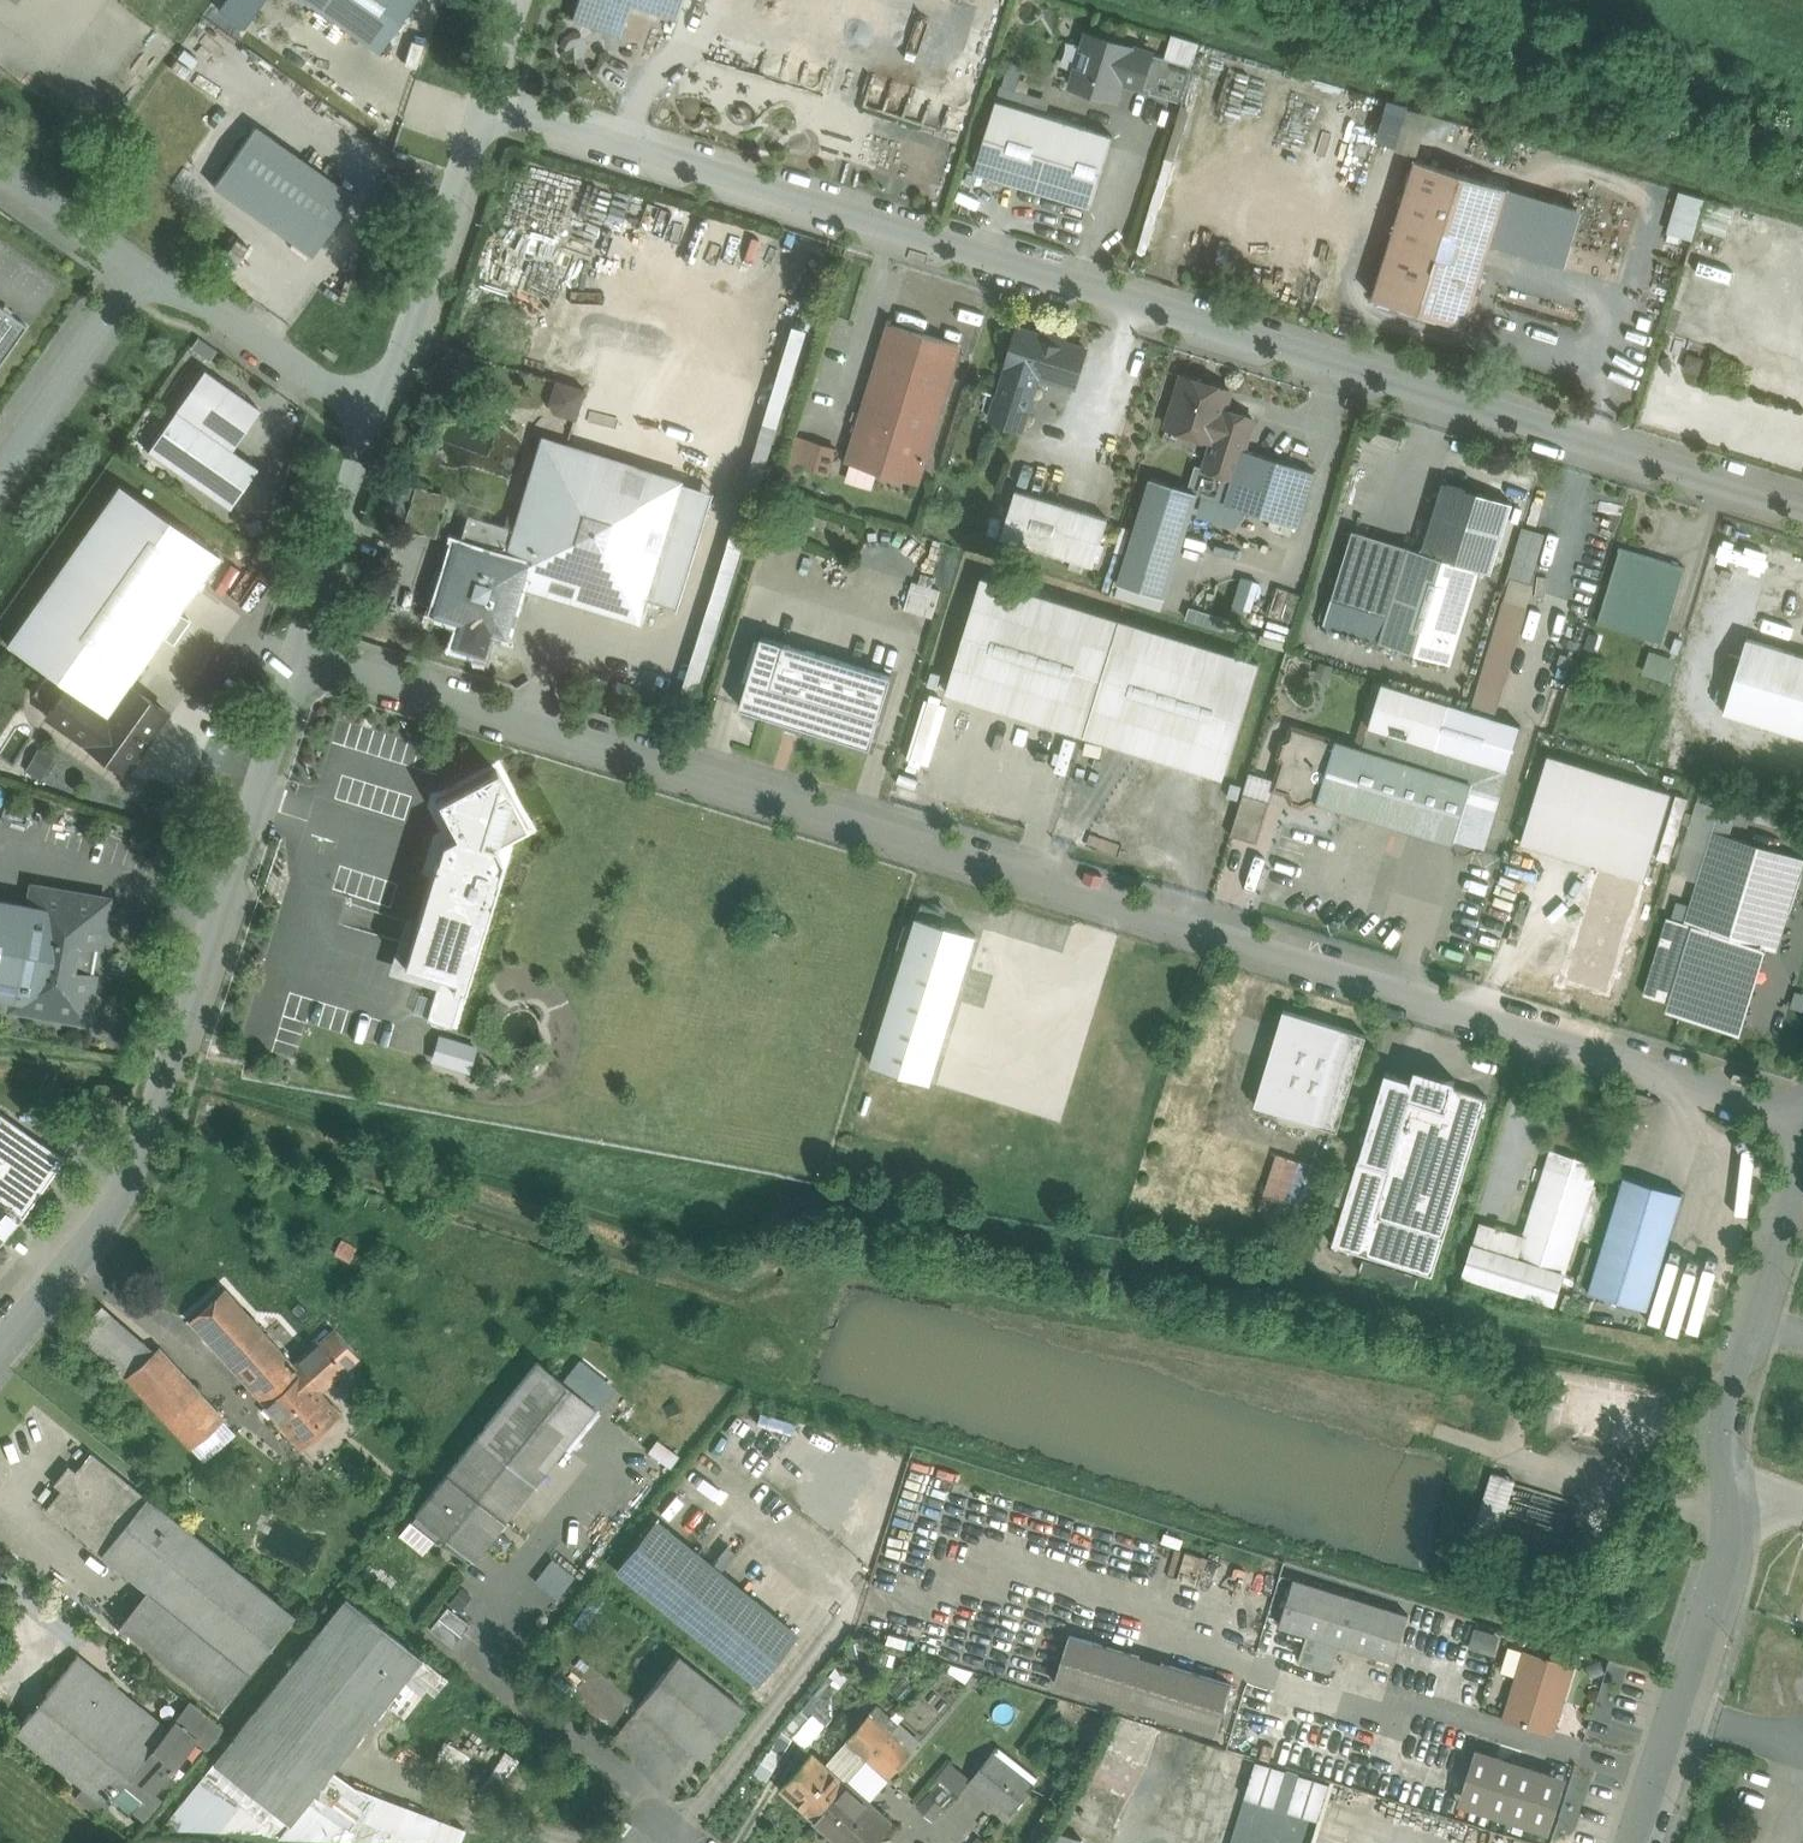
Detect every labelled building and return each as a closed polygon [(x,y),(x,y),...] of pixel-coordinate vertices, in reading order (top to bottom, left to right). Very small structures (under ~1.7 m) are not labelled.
[(380,50),(414,0),(307,0),(380,50)] [(622,0),(578,0),(572,19),(620,35),(630,3),(622,0)] [(630,3),(676,18),(682,0),(622,0),(630,3)] [(1152,54),(1089,34),(1073,85),(1115,98),(1121,80),(1142,86),(1152,54)] [(1193,66),(1152,54),(1142,86),(1151,89),(1150,92),(1182,102),(1193,66)] [(1113,135),(997,100),(975,170),(1092,206),(1113,135)] [(1453,122),(1425,113),(1419,131),(1448,140),(1453,122)] [(354,196),(255,126),(214,186),(312,255),(354,196)] [(1508,188),(1416,159),(1374,298),(1466,326),(1491,244),(1508,188)] [(1578,209),(1508,188),(1491,244),(1561,265),(1578,209)] [(1681,192),(1665,243),(1689,250),(1704,199),(1681,192)] [(0,306),(0,364),(27,326),(0,306)] [(960,344),(891,323),(863,415),(932,436),(939,413),(960,344)] [(1042,335),(1019,328),(1007,365),(1008,365),(998,399),(996,399),(996,400),(997,401),(993,414),(992,414),(991,415),(993,416),(992,419),(1022,429),(1029,407),(1032,408),(1032,407),(1031,407),(1033,400),(1034,400),(1035,399),(1032,398),(1039,375),(1043,376),(1042,378),(1044,379),(1044,377),(1054,380),(1053,381),(1055,382),(1056,380),(1075,386),(1087,349),(1063,341),(1064,337),(1063,337),(1062,338),(1045,332),(1045,331),(1043,331),(1042,335)] [(260,409),(204,369),(176,409),(232,449),(260,409)] [(1231,390),(1183,375),(1167,426),(1214,440),(1205,467),(1234,476),(1243,449),(1244,449),(1254,418),(1225,409),(1231,390)] [(554,377),(547,408),(576,415),(584,384),(554,377)] [(232,449),(176,409),(147,450),(229,508),(258,467),(232,449)] [(863,415),(862,415),(848,461),(918,483),(932,436),(863,415)] [(836,448),(796,436),(788,461),(828,473),(836,448)] [(683,481),(542,438),(506,558),(524,564),(518,584),(639,621),(683,481)] [(1244,449),(1243,449),(1234,476),(1226,503),(1298,525),(1315,471),(1244,449)] [(1197,493),(1152,478),(1120,582),(1166,596),(1197,493)] [(1513,502),(1444,481),(1422,550),(1481,568),(1491,572),(1513,502)] [(119,484),(6,643),(67,685),(107,713),(128,684),(219,554),(119,484)] [(448,496),(417,487),(405,527),(436,536),(448,496)] [(1109,518),(1016,490),(1002,536),(1094,565),(1109,518)] [(1354,530),(1332,599),(1388,616),(1409,546),(1354,530)] [(506,558),(455,543),(447,570),(439,567),(434,582),(443,585),(434,612),(503,633),(518,584),(524,564),(506,558)] [(1451,662),(1481,568),(1422,550),(1409,546),(1388,616),(1380,640),(1451,662)] [(1685,567),(1621,547),(1598,621),(1663,641),(1685,567)] [(1121,619),(982,577),(947,692),(1085,734),(1121,619)] [(1496,717),(1534,588),(1508,579),(1468,707),(1496,717)] [(941,590),(913,582),(904,609),(933,618),(941,590)] [(1289,590),(1277,587),(1269,614),(1280,618),(1281,616),(1289,590)] [(1302,595),(1289,590),(1281,616),(1294,620),(1302,595)] [(1325,623),(1380,640),(1388,616),(1332,599),(1325,623)] [(1222,627),(1225,613),(1189,606),(1186,620),(1222,627)] [(1259,662),(1121,619),(1085,734),(1224,777),(1259,662)] [(892,676),(762,636),(741,707),(871,747),(892,676)] [(1747,638),(1724,712),(1802,736),(1802,655),(1747,638)] [(1670,678),(1678,657),(1652,648),(1645,670),(1670,678)] [(1451,702),(1383,681),(1369,727),(1437,748),(1451,702)] [(128,684),(107,713),(67,685),(47,715),(125,770),(167,711),(128,684)] [(934,762),(946,706),(923,701),(912,757),(934,762)] [(1468,707),(1451,702),(1437,748),(1479,761),(1508,770),(1522,725),(1496,717),(1468,707)] [(1336,741),(1294,727),(1290,738),(1284,741),(1280,755),(1283,761),(1277,780),(1275,787),(1289,792),(1293,800),(1303,803),(1312,799),(1318,801),(1336,741)] [(1437,748),(1369,727),(1362,749),(1336,741),(1318,801),(1344,809),(1343,809),(1454,844),(1454,843),(1479,761),(1437,748)] [(26,768),(41,775),(52,754),(38,746),(26,768)] [(1672,794),(1547,755),(1522,842),(1645,879),(1672,794)] [(1454,843),(1454,844),(1458,852),(1467,854),(1476,850),(1483,852),(1508,770),(1479,761),(1454,843)] [(496,768),(437,800),(455,834),(442,841),(437,858),(495,876),(501,859),(494,846),(527,827),(496,768)] [(1271,802),(1275,787),(1277,780),(1250,772),(1243,793),(1271,802)] [(1271,802),(1243,793),(1231,835),(1258,843),(1271,802)] [(1713,830),(1685,922),(1760,945),(1777,951),(1802,865),(1802,858),(1713,830)] [(437,858),(436,858),(403,963),(440,974),(426,1018),(451,1025),(496,876),(495,876),(437,858)] [(107,902),(36,889),(33,904),(16,1000),(15,1006),(83,1018),(107,902)] [(33,904),(0,898),(0,997),(16,1000),(33,904)] [(947,911),(922,903),(918,916),(943,924),(947,911)] [(918,916),(872,1064),(931,1082),(976,934),(943,924),(918,916)] [(1760,945),(1685,922),(1668,917),(1645,994),(1675,1003),(1674,1006),(1735,1025),(1760,945)] [(1367,1035),(1284,1010),(1255,1104),(1338,1130),(1367,1035)] [(475,1047),(447,1038),(440,1061),(468,1070),(475,1047)] [(1432,1105),(1412,1099),(1391,1168),(1459,1189),(1488,1097),(1453,1087),(1449,1099),(1435,1095),(1432,1105)] [(0,1113),(0,1202),(21,1217),(23,1217),(64,1158),(0,1113)] [(1276,1151),(1261,1200),(1298,1211),(1313,1162),(1276,1151)] [(1391,1168),(1359,1158),(1333,1244),(1433,1275),(1459,1189),(1391,1168)] [(1546,1167),(1517,1259),(1473,1245),(1464,1274),(1555,1302),(1593,1182),(1546,1167)] [(1682,1193),(1625,1176),(1590,1290),(1647,1308),(1682,1193)] [(21,1217),(0,1202),(0,1242),(21,1217)] [(356,1249),(341,1241),(334,1253),(349,1262),(356,1249)] [(224,1289),(188,1321),(229,1365),(265,1334),(224,1289)] [(153,1352),(101,1307),(77,1334),(126,1377),(153,1352)] [(334,1331),(294,1367),(300,1373),(318,1393),(319,1393),(358,1358),(334,1331)] [(265,1334),(229,1365),(264,1404),(300,1373),(294,1367),(265,1334)] [(199,1393),(158,1348),(153,1352),(126,1377),(166,1422),(199,1393)] [(537,1361),(446,1474),(504,1521),(595,1408),(537,1361)] [(318,1393),(300,1373),(264,1404),(264,1405),(302,1448),(339,1415),(319,1393),(318,1393)] [(199,1393),(166,1422),(202,1462),(234,1433),(222,1420),(223,1420),(199,1393)] [(148,1498),(91,1453),(76,1471),(68,1465),(53,1484),(61,1490),(45,1509),(102,1555),(148,1498)] [(1492,1471),(1475,1527),(1499,1534),(1516,1479),(1492,1471)] [(504,1521),(446,1474),(415,1513),(473,1560),(504,1521)] [(294,1617),(148,1498),(102,1555),(147,1591),(119,1625),(221,1707),(294,1617)] [(1611,1523),(1612,1519),(1611,1514),(1609,1511),(1605,1508),(1601,1507),(1596,1508),(1593,1511),(1590,1515),(1589,1519),(1590,1523),(1593,1527),(1597,1530),(1601,1530),(1605,1529),(1609,1527),(1611,1523)] [(796,1634),(655,1521),(616,1569),(757,1683),(796,1634)] [(552,1555),(533,1578),(555,1596),(574,1574),(552,1555)] [(1409,1615),(1294,1579),(1280,1625),(1394,1660),(1409,1615)] [(346,1598),(213,1763),(277,1814),(289,1824),(421,1658),(346,1598)] [(451,1645),(469,1622),(446,1604),(428,1626),(451,1645)] [(1597,1629),(1586,1625),(1582,1635),(1594,1639),(1597,1629)] [(1233,1683),(1070,1634),(1056,1681),(1218,1731),(1233,1683)] [(1339,1644),(1307,1634),(1299,1661),(1331,1672),(1339,1644)] [(1574,1666),(1526,1651),(1505,1718),(1553,1733),(1574,1666)] [(167,1728),(77,1655),(15,1732),(106,1805),(123,1784),(168,1729),(167,1728)] [(744,1710),(677,1656),(639,1704),(706,1758),(744,1710)] [(222,1729),(190,1702),(189,1703),(190,1704),(182,1713),(181,1712),(175,1720),(198,1739),(196,1741),(206,1749),(222,1729)] [(878,1706),(847,1741),(868,1760),(899,1725),(878,1706)] [(812,1714),(793,1736),(807,1749),(826,1727),(812,1714)] [(168,1729),(123,1784),(146,1802),(173,1769),(172,1764),(179,1764),(184,1757),(184,1750),(189,1749),(196,1741),(198,1739),(175,1720),(167,1728),(168,1729)] [(899,1725),(868,1760),(878,1769),(889,1779),(912,1753),(903,1745),(911,1736),(899,1725)] [(847,1741),(826,1764),(813,1753),(781,1789),(815,1819),(868,1760),(847,1741)] [(1568,1778),(1476,1748),(1458,1803),(1550,1833),(1568,1778)] [(857,1792),(878,1769),(868,1760),(815,1819),(841,1842),(873,1842),(891,1822),(857,1792)] [(1026,1794),(986,1762),(972,1781),(1012,1812),(1026,1794)] [(213,1763),(162,1827),(163,1830),(262,1833),(277,1814),(213,1763)] [(348,1777),(316,1820),(346,1842),(383,1842),(403,1818),(348,1777)] [(943,1780),(923,1801),(935,1813),(955,1792),(943,1780)] [(1085,1836),(1056,1827),(1050,1842),(1082,1842),(1085,1836)]
